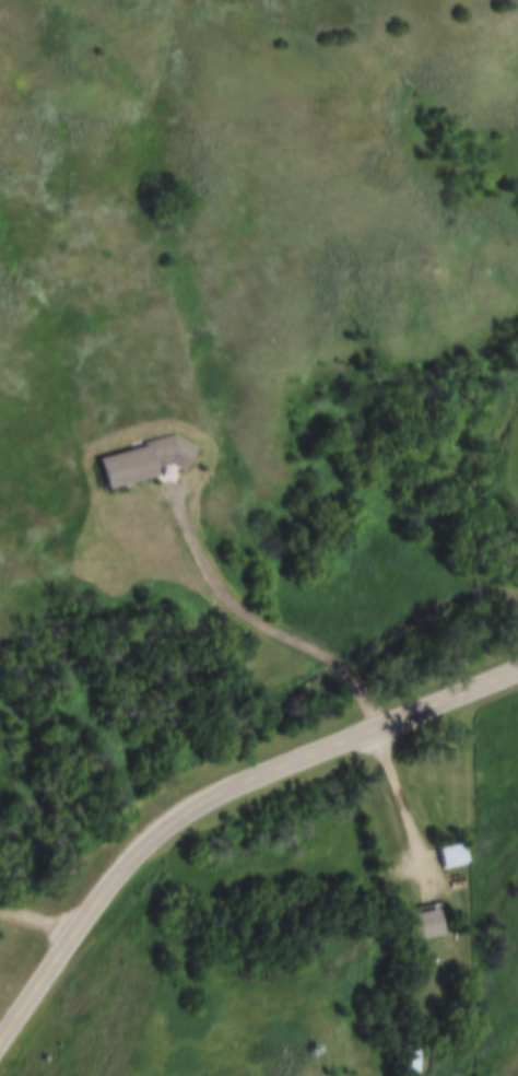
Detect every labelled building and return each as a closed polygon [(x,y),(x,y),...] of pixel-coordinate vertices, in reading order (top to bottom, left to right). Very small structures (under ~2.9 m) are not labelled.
[(114,492),(166,479),(164,473),(203,463),(196,437),(106,459),(114,492)] [(467,865),(463,845),(438,850),(442,870),(467,865)] [(446,937),(438,910),(411,917),(419,944),(446,937)] [(420,1047),(407,1047),(407,1073),(420,1073),(420,1047)]
